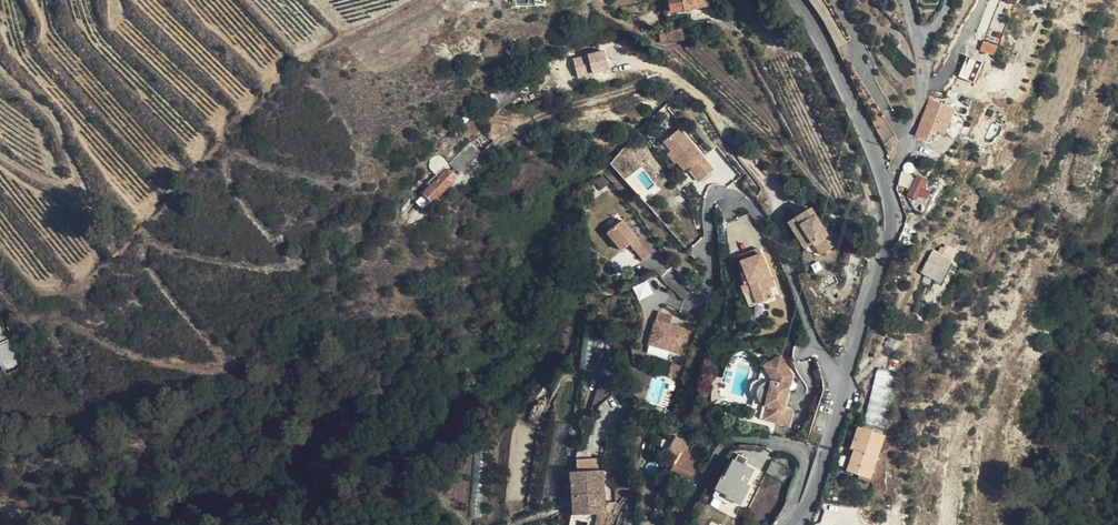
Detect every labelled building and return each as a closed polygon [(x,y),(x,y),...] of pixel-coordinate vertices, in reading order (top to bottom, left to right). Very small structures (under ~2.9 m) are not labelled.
[(670,0),(673,14),(681,12),(688,10),(685,0),(670,0)] [(688,10),(713,5),(712,0),(685,0),(688,10)] [(984,41),(981,49),(994,55),(997,47),(984,41)] [(988,72),(993,58),(983,54),(977,67),(988,72)] [(947,134),(956,108),(931,99),(917,135),(929,139),(933,129),(947,134)] [(682,128),(668,140),(680,155),(678,156),(687,168),(690,166),(697,160),(709,174),(716,168),(682,128)] [(471,143),(481,153),(494,142),(485,132),(471,143)] [(680,155),(668,140),(666,141),(673,150),(669,154),(673,160),(678,156),(680,155)] [(482,153),(481,153),(471,143),(470,142),(448,164),(459,175),(482,153)] [(701,180),(709,174),(697,160),(690,166),(701,180)] [(433,163),(433,164),(433,167),(434,168),(436,169),(440,169),(441,167),(441,165),(441,163),(439,161),(437,161),(435,161),(434,162),(433,163)] [(429,207),(456,179),(447,170),(440,177),(437,175),(428,184),(431,187),(419,198),(418,198),(414,202),(423,211),(427,207),(429,207)] [(903,171),(900,185),(917,194),(923,181),(910,175),(903,171)] [(604,175),(597,180),(603,189),(611,183),(604,175)] [(923,227),(944,180),(936,176),(914,222),(923,227)] [(827,236),(810,209),(796,217),(820,256),(840,243),(833,232),(827,236)] [(624,252),(632,246),(640,239),(625,221),(609,234),(624,252)] [(640,239),(632,246),(644,260),(652,253),(640,239)] [(942,283),(959,251),(947,245),(941,257),(933,253),(923,273),(942,283)] [(741,270),(747,284),(752,282),(760,302),(773,297),(768,286),(777,283),(763,246),(744,253),(750,267),(741,270)] [(640,299),(655,293),(650,280),(635,286),(640,299)] [(752,282),(747,284),(743,285),(751,305),(760,302),(752,282)] [(693,331),(658,321),(651,344),(687,354),(693,331)] [(594,365),(594,325),(584,325),(584,365),(594,365)] [(767,417),(780,421),(784,408),(793,377),(783,355),(767,363),(775,378),(768,403),(771,403),(767,417)] [(682,369),(684,363),(672,359),(670,366),(682,369)] [(775,378),(767,363),(764,362),(749,412),(767,417),(771,403),(768,403),(775,378)] [(879,367),(865,422),(885,427),(899,372),(879,367)] [(784,408),(780,421),(790,424),(794,411),(784,408)] [(847,470),(863,475),(875,476),(887,435),(860,428),(847,470)] [(691,480),(699,466),(687,460),(685,463),(678,460),(672,471),(691,480)] [(747,486),(754,471),(735,462),(726,479),(724,478),(719,489),(730,495),(728,498),(741,503),(750,487),(747,486)] [(574,485),(580,524),(594,524),(612,523),(606,481),(574,485)]
